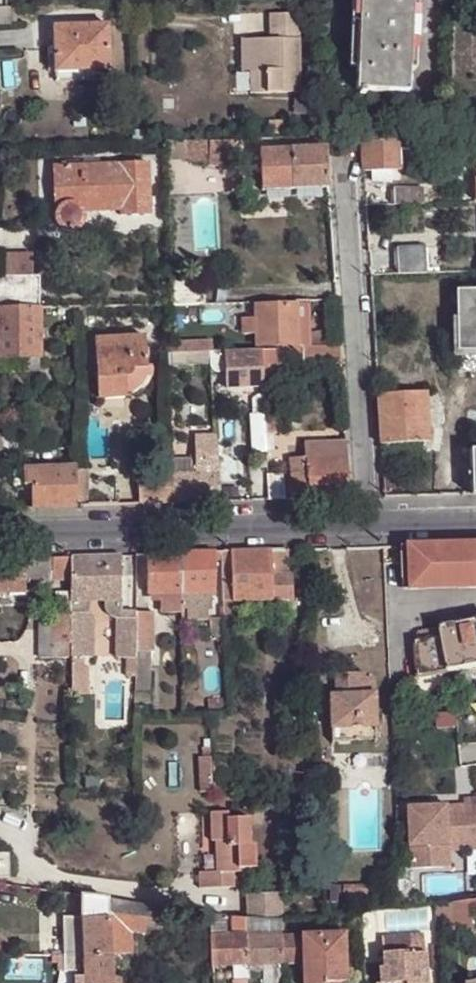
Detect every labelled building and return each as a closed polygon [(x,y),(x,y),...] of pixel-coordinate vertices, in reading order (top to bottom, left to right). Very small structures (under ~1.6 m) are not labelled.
[(363,93),(406,94),(408,66),(409,29),(409,22),(410,0),(358,0),(354,92),(357,92),(363,93)] [(276,37),(267,38),(247,38),(247,70),(248,92),(298,92),(297,12),(267,13),(267,28),(276,28),(276,37)] [(107,25),(52,26),(53,47),(53,54),(54,71),(56,72),(107,70),(109,70),(107,25)] [(267,28),(267,38),(276,37),(276,28),(267,28)] [(239,70),(247,70),(247,38),(239,38),(239,70)] [(108,80),(107,70),(56,72),(56,81),(108,80)] [(360,136),(362,171),(401,170),(399,135),(360,136)] [(312,137),(287,138),(287,149),(325,148),(325,137),(312,137)] [(250,139),(237,140),(238,151),(250,152),(250,139)] [(230,141),(206,141),(206,147),(206,160),(237,161),(238,151),(237,140),(230,141)] [(206,160),(206,147),(171,148),(171,163),(206,162),(206,160)] [(328,188),(325,148),(287,149),(290,190),(328,188)] [(261,191),(290,190),(287,149),(258,151),(261,191)] [(250,152),(238,151),(237,161),(250,163),(250,152)] [(52,167),(54,217),(55,224),(61,230),(68,232),(76,230),(81,225),(83,218),(83,211),(120,211),(120,216),(148,215),(147,164),(52,167)] [(393,204),(424,204),(423,189),(392,190),(393,204)] [(396,275),(425,274),(424,248),(394,249),(396,275)] [(30,276),(30,255),(0,255),(0,274),(30,276)] [(31,303),(30,276),(0,274),(0,304),(31,303)] [(171,282),(172,305),(202,304),(202,282),(171,282)] [(456,291),(458,347),(475,347),(475,290),(456,291)] [(309,301),(295,301),(295,305),(255,306),(256,317),(242,318),(243,335),(256,335),(257,345),(302,345),(304,349),(304,366),(340,365),(338,347),(311,348),(309,301)] [(25,356),(25,371),(39,370),(39,348),(43,349),(43,334),(38,332),(38,308),(0,309),(0,358),(25,356)] [(131,369),(145,368),(143,336),(93,339),(96,399),(125,397),(125,392),(123,377),(127,376),(129,374),(130,372),(131,369)] [(200,342),(201,353),(210,353),(212,352),(211,341),(200,342)] [(200,342),(163,342),(164,354),(201,353),(200,342)] [(281,350),(260,351),(261,378),(276,377),(281,376),(281,350)] [(260,351),(223,353),(224,365),(225,389),(261,388),(261,385),(261,378),(260,351)] [(212,352),(210,353),(210,366),(224,365),(223,353),(212,352)] [(151,368),(145,368),(131,369),(130,372),(129,374),(127,376),(123,377),(125,392),(130,390),(132,390),(140,385),(145,376),(149,378),(151,368)] [(276,377),(261,378),(261,385),(276,384),(276,377)] [(377,394),(380,445),(428,443),(424,392),(399,393),(377,394)] [(264,420),(262,396),(258,396),(253,402),(254,416),(251,416),(254,451),(265,450),(264,420)] [(275,419),(264,420),(265,450),(266,455),(272,455),(271,435),(275,434),(275,419)] [(216,448),(214,426),(201,426),(197,434),(197,448),(216,448)] [(22,455),(22,438),(0,438),(0,457),(22,455)] [(345,458),(344,444),(305,445),(306,458),(345,458)] [(290,459),(306,458),(305,445),(289,446),(290,459)] [(195,474),(172,475),(172,486),(174,504),(219,502),(216,448),(197,448),(195,449),(195,474)] [(349,498),(345,458),(306,458),(290,459),(292,500),(349,498)] [(32,508),(75,507),(75,471),(25,474),(25,491),(32,491),(32,508)] [(25,491),(25,474),(16,475),(17,491),(25,491)] [(283,475),(267,475),(268,486),(283,486),(283,475)] [(463,495),(471,495),(470,482),(462,482),(463,495)] [(283,486),(268,486),(269,501),(285,500),(283,486)] [(401,547),(401,553),(400,553),(401,581),(402,581),(402,588),(475,586),(475,545),(401,547)] [(220,552),(222,602),(290,600),(289,576),(286,576),(284,550),(220,552)] [(181,611),(180,618),(206,618),(206,608),(209,608),(210,592),(214,591),(214,552),(180,554),(181,611)] [(161,611),(181,611),(180,554),(146,554),(146,593),(160,594),(161,611)] [(122,555),(71,557),(71,578),(71,601),(70,604),(70,616),(70,644),(70,658),(91,657),(92,622),(89,616),(87,614),(87,601),(103,601),(103,610),(104,613),(106,616),(109,617),(111,618),(115,618),(115,658),(124,658),(125,676),(134,676),(134,659),(134,651),(135,613),(135,612),(121,612),(122,555)] [(40,557),(25,558),(26,579),(40,579),(40,557)] [(61,579),(71,578),(71,557),(40,557),(40,579),(61,579)] [(26,592),(26,579),(25,558),(0,558),(0,592),(26,592)] [(57,604),(70,604),(71,601),(71,578),(61,579),(61,589),(57,590),(57,604)] [(53,616),(70,616),(70,604),(57,604),(54,603),(53,616)] [(134,651),(134,659),(150,660),(153,659),(152,613),(135,613),(134,651)] [(66,658),(66,643),(53,643),(53,616),(43,616),(40,619),(39,643),(40,658),(66,658)] [(66,643),(70,644),(70,616),(53,616),(53,643),(66,643)] [(223,622),(223,617),(208,617),(209,637),(224,636),(223,631),(223,622)] [(417,633),(412,642),(417,680),(475,669),(475,621),(417,633)] [(134,676),(134,690),(149,690),(150,660),(134,659),(134,676)] [(329,693),(331,741),(376,739),(375,692),(366,691),(365,678),(365,673),(334,673),(335,693),(329,693)] [(366,691),(375,692),(374,677),(365,678),(366,691)] [(207,713),(227,713),(226,699),(207,700),(207,713)] [(13,712),(13,702),(4,701),(4,711),(13,712)] [(134,715),(145,715),(145,706),(134,706),(134,715)] [(211,757),(211,748),(202,748),(203,757),(211,757)] [(212,777),(211,757),(203,757),(198,758),(199,776),(212,777)] [(200,792),(213,792),(212,779),(212,777),(199,776),(200,792)] [(213,792),(229,792),(229,779),(212,779),(213,792)] [(463,799),(463,805),(408,807),(411,868),(443,867),(442,844),(450,844),(449,832),(465,831),(466,850),(475,849),(475,799),(463,799)] [(228,813),(210,814),(211,842),(215,842),(216,873),(199,873),(199,888),(234,888),(233,873),(256,873),(255,845),(250,846),(249,819),(228,819),(228,813)] [(450,844),(442,844),(443,867),(451,867),(450,851),(466,850),(465,831),(449,832),(450,844)] [(8,880),(8,855),(0,855),(0,880),(8,880)] [(282,894),(247,895),(247,917),(262,917),(283,918),(282,894)] [(83,955),(111,955),(110,937),(109,925),(108,910),(107,899),(79,895),(80,919),(83,955)] [(107,899),(108,910),(147,917),(167,920),(169,908),(107,899)] [(453,903),(436,905),(437,924),(452,923),(453,933),(473,932),(472,917),(475,916),(475,899),(453,903)] [(108,910),(109,925),(134,930),(144,931),(146,925),(147,917),(108,910)] [(211,914),(212,936),(225,936),(224,916),(211,914)] [(165,928),(167,920),(147,917),(146,925),(165,928)] [(232,936),(247,936),(246,920),(231,917),(232,936)] [(64,919),(65,955),(83,955),(80,919),(64,919)] [(247,936),(247,937),(264,936),(264,919),(246,920),(247,936)] [(279,919),(264,919),(264,936),(280,935),(279,919)] [(301,933),(300,919),(283,919),(279,919),(280,935),(282,963),(301,962),(301,933)] [(109,925),(110,937),(132,939),(134,930),(109,925)] [(345,981),(343,932),(301,933),(301,962),(302,982),(326,982),(345,981)] [(426,952),(424,952),(422,934),(381,936),(381,952),(382,967),(377,967),(378,982),(382,982),(429,982),(426,952)] [(249,968),(265,969),(265,982),(282,982),(282,963),(280,935),(264,936),(247,937),(249,968)] [(249,968),(247,937),(247,936),(232,936),(225,936),(212,936),(212,938),(215,981),(234,980),(234,982),(250,982),(249,968)] [(65,955),(59,954),(60,969),(84,971),(83,955),(65,955)] [(85,982),(112,982),(111,955),(83,955),(84,971),(85,982)]
